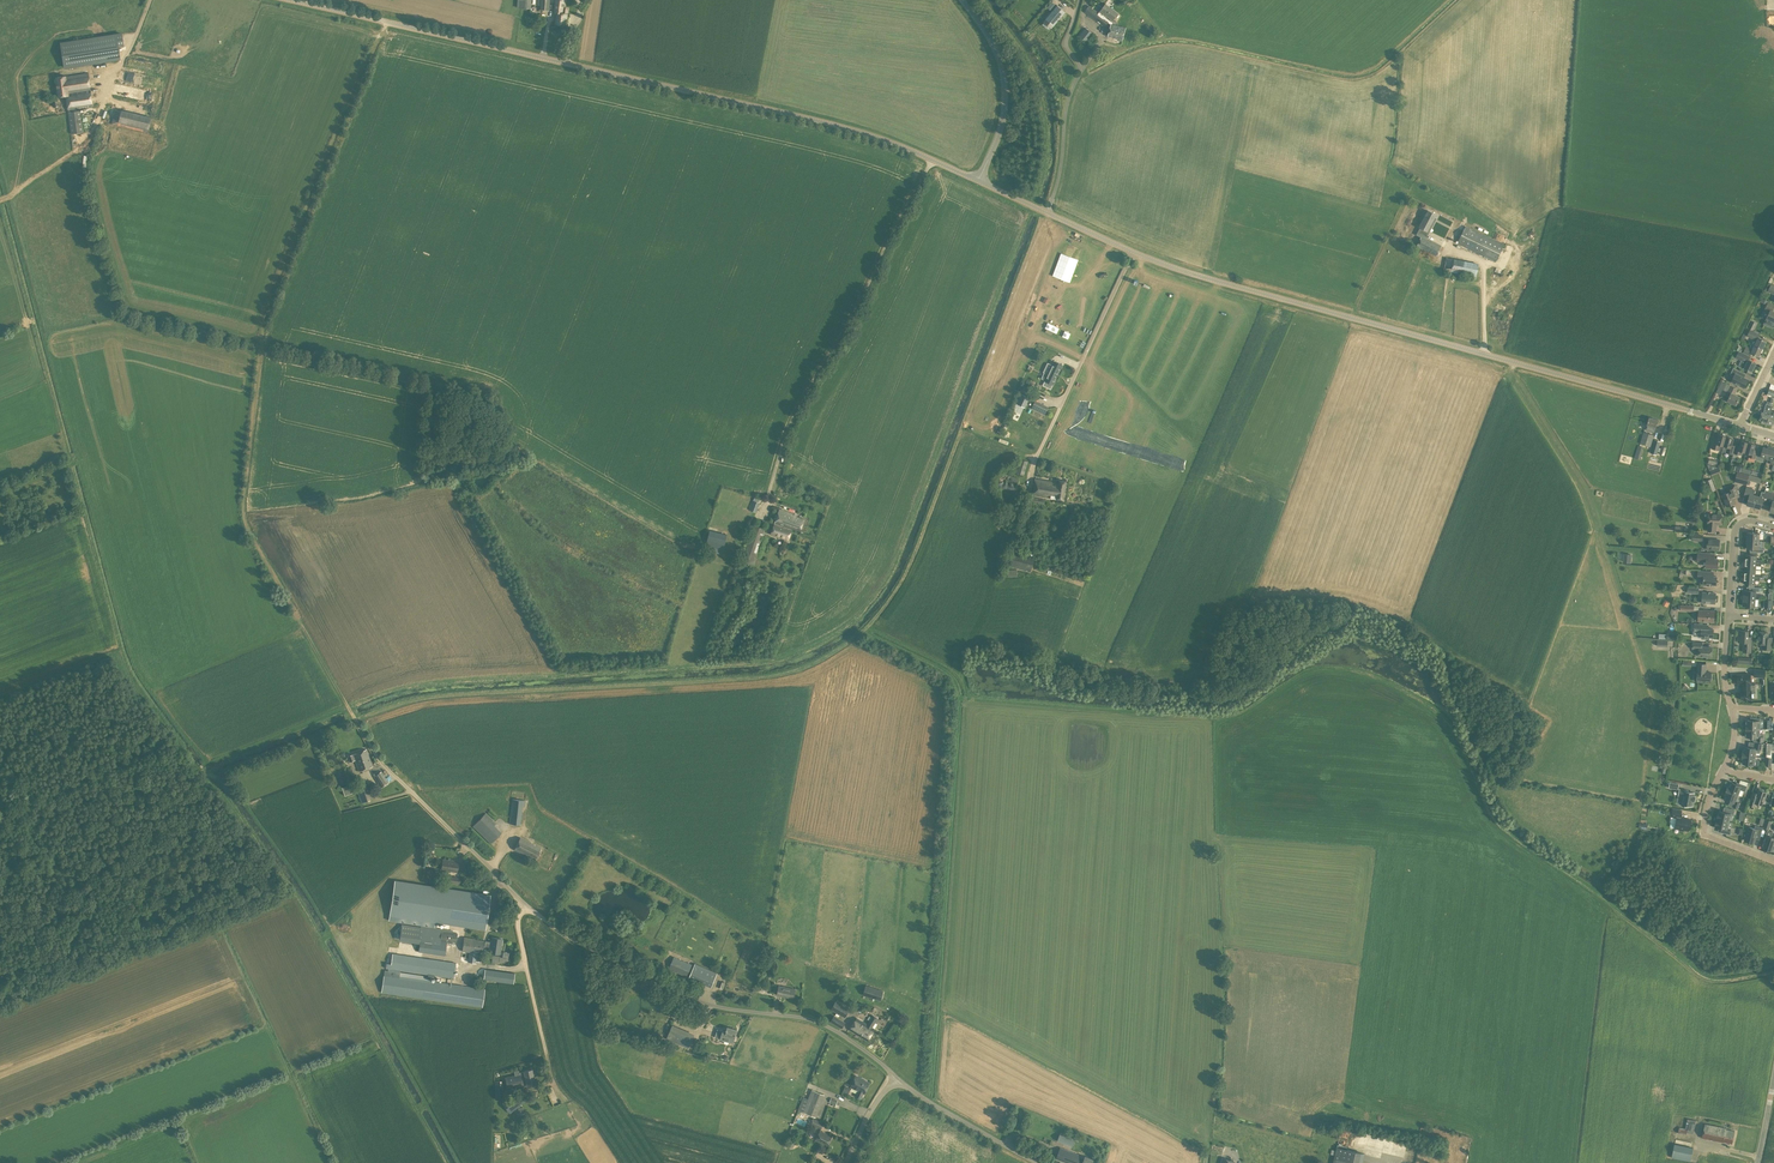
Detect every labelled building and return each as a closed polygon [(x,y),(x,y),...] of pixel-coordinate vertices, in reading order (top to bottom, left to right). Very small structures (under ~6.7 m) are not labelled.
[(517,8),(526,8),(527,9),(531,9),(532,0),(518,0),(517,8)] [(540,9),(549,10),(549,8),(550,5),(550,0),(541,0),(540,9)] [(568,9),(565,8),(566,0),(555,0),(553,13),(557,13),(556,23),(565,25),(568,9)] [(1118,13),(1106,4),(1099,13),(1089,5),(1084,12),(1104,27),(1108,22),(1111,24),(1112,24),(1113,22),(1115,24),(1117,22),(1113,19),(1118,13)] [(1065,12),(1057,5),(1045,19),(1053,26),(1065,12)] [(1112,24),(1111,24),(1107,36),(1123,40),(1126,28),(1112,24)] [(1094,32),(1086,26),(1080,35),(1088,41),(1094,32)] [(120,59),(118,47),(124,46),(122,32),(60,42),(64,68),(120,59)] [(56,78),(57,87),(90,83),(89,75),(66,77),(56,78)] [(92,107),(90,83),(57,87),(58,96),(65,95),(67,109),(68,110),(68,112),(68,113),(71,134),(83,132),(80,110),(79,110),(79,109),(92,107)] [(151,117),(115,110),(111,124),(147,132),(151,117)] [(1427,231),(1436,214),(1428,210),(1419,227),(1427,231)] [(1457,243),(1495,262),(1504,245),(1465,226),(1457,243)] [(1421,236),(1416,246),(1436,256),(1441,246),(1421,236)] [(1505,248),(1514,252),(1516,248),(1506,244),(1505,248)] [(1478,264),(1454,259),(1451,272),(1476,277),(1478,264)] [(1772,283),(1769,282),(1765,290),(1768,291),(1767,291),(1773,294),(1773,284),(1772,283)] [(1764,324),(1765,324),(1772,328),(1773,324),(1773,312),(1772,311),(1773,308),(1773,304),(1768,301),(1766,304),(1764,309),(1769,312),(1764,324)] [(1313,325),(1325,327),(1326,320),(1315,317),(1313,325)] [(1757,323),(1752,320),(1748,328),(1753,330),(1757,323)] [(1753,344),(1752,343),(1762,349),(1766,341),(1759,337),(1761,334),(1750,329),(1747,336),(1755,340),(1753,344)] [(1759,356),(1762,349),(1752,343),(1750,347),(1746,346),(1743,353),(1750,356),(1752,353),(1759,356)] [(1752,371),(1756,363),(1749,360),(1750,356),(1744,353),(1739,351),(1735,358),(1741,360),(1747,363),(1745,368),(1752,371)] [(1054,361),(1048,374),(1044,372),(1042,378),(1045,380),(1045,381),(1053,384),(1062,365),(1054,361)] [(1734,376),(1732,382),(1744,388),(1748,379),(1738,375),(1740,371),(1734,368),(1730,375),(1734,376)] [(1294,379),(1293,389),(1303,390),(1303,379),(1294,379)] [(1736,404),(1740,396),(1735,394),(1738,389),(1727,383),(1726,383),(1721,381),(1718,387),(1723,390),(1731,393),(1728,401),(1736,404)] [(1770,414),(1772,406),(1772,405),(1773,398),(1773,390),(1769,388),(1767,392),(1767,393),(1772,395),(1770,402),(1767,401),(1766,404),(1763,412),(1762,412),(1760,418),(1760,420),(1763,421),(1762,422),(1767,424),(1770,414)] [(1028,398),(1022,395),(1018,404),(1024,407),(1028,398)] [(1048,407),(1035,400),(1031,408),(1045,414),(1048,407)] [(1646,430),(1655,432),(1658,420),(1649,417),(1646,430)] [(1640,444),(1651,447),(1654,435),(1644,432),(1640,444)] [(1723,446),(1724,446),(1726,437),(1719,435),(1718,440),(1714,439),(1711,448),(1719,451),(1721,445),(1723,446)] [(1733,439),(1726,437),(1724,446),(1723,446),(1722,450),(1726,451),(1725,452),(1733,454),(1734,453),(1736,444),(1735,445),(1732,444),(1733,439)] [(1650,453),(1657,455),(1660,445),(1661,441),(1654,439),(1650,453)] [(1741,455),(1742,451),(1745,452),(1748,443),(1741,441),(1740,445),(1736,444),(1734,453),(1741,455)] [(1748,443),(1745,452),(1748,453),(1747,457),(1755,459),(1758,450),(1754,449),(1755,445),(1748,443)] [(1634,458),(1639,459),(1643,447),(1638,445),(1634,458)] [(1763,461),(1764,458),(1767,459),(1771,447),(1768,446),(1767,448),(1763,447),(1762,451),(1758,450),(1755,459),(1759,461),(1763,461)] [(1026,474),(1028,460),(1020,458),(1018,473),(1026,474)] [(1738,471),(1735,480),(1747,483),(1749,475),(1738,471)] [(998,472),(995,486),(1015,492),(1019,478),(998,472)] [(1035,479),(1033,495),(1063,500),(1066,481),(1059,480),(1059,482),(1035,479)] [(1711,479),(1706,481),(1710,492),(1716,490),(1711,479)] [(1736,503),(1734,498),(1733,495),(1737,493),(1734,485),(1729,487),(1730,491),(1722,494),(1727,506),(1736,503)] [(1753,506),(1756,495),(1753,494),(1754,489),(1746,487),(1744,494),(1749,496),(1746,504),(1753,506)] [(1762,491),(1760,496),(1756,495),(1753,506),(1760,508),(1762,500),(1767,501),(1770,491),(1765,489),(1764,492),(1762,491)] [(754,500),(751,500),(748,509),(756,512),(759,502),(760,499),(755,497),(754,500)] [(780,509),(775,522),(792,528),(799,531),(803,519),(796,517),(797,515),(780,509)] [(1716,523),(1721,523),(1721,515),(1708,514),(1708,522),(1708,530),(1716,531),(1716,523)] [(788,540),(792,528),(775,522),(771,534),(788,540)] [(727,535),(710,531),(706,545),(723,549),(727,535)] [(1746,539),(1747,539),(1747,540),(1759,540),(1760,533),(1748,532),(1747,535),(1746,536),(1746,539)] [(1707,548),(1719,549),(1719,548),(1720,547),(1720,545),(1719,544),(1719,539),(1707,538),(1707,548)] [(1758,548),(1759,540),(1747,540),(1746,540),(1745,543),(1746,544),(1747,544),(1746,547),(1755,548),(1754,551),(1763,552),(1763,548),(1758,548)] [(1761,560),(1756,559),(1757,555),(1757,552),(1750,551),(1750,554),(1745,554),(1746,554),(1745,561),(1761,562),(1761,560)] [(1718,562),(1718,559),(1714,558),(1715,554),(1702,553),(1697,552),(1697,560),(1706,561),(1706,566),(1717,566),(1718,565),(1719,563),(1718,562)] [(1755,569),(1745,568),(1744,575),(1760,577),(1760,574),(1755,574),(1755,569)] [(1716,584),(1717,576),(1713,575),(1713,572),(1698,570),(1697,576),(1703,576),(1703,584),(1711,585),(1711,584),(1716,584)] [(1754,584),(1755,580),(1763,580),(1763,578),(1760,578),(1760,577),(1744,575),(1744,582),(1743,582),(1743,583),(1754,584)] [(1755,598),(1755,591),(1759,591),(1759,590),(1762,591),(1762,588),(1759,587),(1752,586),(1752,590),(1743,589),(1743,597),(1755,598)] [(1702,592),(1701,602),(1715,603),(1715,601),(1716,600),(1716,599),(1716,598),(1715,598),(1715,593),(1702,592)] [(1754,606),(1755,598),(1743,597),(1742,605),(1754,606)] [(1698,620),(1713,621),(1714,610),(1698,609),(1698,620)] [(1712,636),(1713,628),(1701,627),(1702,624),(1694,623),(1693,632),(1701,632),(1700,635),(1702,635),(1701,638),(1708,638),(1709,636),(1712,636)] [(1738,641),(1743,641),(1743,645),(1743,651),(1751,652),(1752,636),(1748,636),(1748,631),(1738,630),(1738,641)] [(1762,648),(1771,649),(1771,641),(1767,641),(1768,632),(1759,631),(1758,643),(1763,643),(1762,648)] [(1711,656),(1711,647),(1701,646),(1702,642),(1692,641),(1692,648),(1699,648),(1698,655),(1711,656)] [(1706,664),(1698,663),(1697,681),(1710,682),(1710,680),(1712,680),(1712,675),(1711,675),(1711,672),(1704,672),(1705,670),(1706,670),(1706,664)] [(1751,684),(1751,682),(1750,674),(1737,675),(1738,683),(1742,683),(1743,686),(1744,685),(1744,687),(1755,686),(1758,686),(1757,684),(1751,684)] [(1751,693),(1755,693),(1755,686),(1744,687),(1743,687),(1743,691),(1741,691),(1741,699),(1752,699),(1751,693)] [(1746,724),(1746,728),(1759,729),(1759,719),(1760,719),(1751,717),(1751,718),(1751,720),(1746,720),(1746,724)] [(1764,733),(1759,733),(1759,729),(1746,728),(1745,732),(1746,732),(1746,737),(1755,737),(1755,741),(1763,741),(1764,733)] [(1743,751),(1742,755),(1755,756),(1756,752),(1760,752),(1760,749),(1761,749),(1761,744),(1752,743),(1751,747),(1744,747),(1744,751),(1743,751)] [(372,766),(366,749),(353,754),(347,756),(350,762),(355,760),(359,771),(372,766)] [(1755,760),(1755,756),(1742,755),(1742,759),(1743,759),(1742,763),(1758,765),(1759,760),(1755,760)] [(374,776),(381,788),(389,782),(381,771),(374,776)] [(1729,786),(1728,786),(1726,790),(1738,795),(1740,789),(1745,791),(1746,786),(1739,783),(1738,785),(1730,782),(1729,786)] [(344,795),(352,792),(349,785),(342,787),(344,795)] [(357,791),(362,803),(370,800),(366,788),(357,791)] [(1695,800),(1695,799),(1695,796),(1694,796),(1694,793),(1687,791),(1688,790),(1680,789),(1679,794),(1683,795),(1682,805),(1688,806),(1688,805),(1693,806),(1694,800),(1695,800)] [(1759,789),(1757,793),(1753,792),(1749,805),(1755,806),(1756,803),(1762,805),(1763,804),(1764,804),(1765,803),(1766,801),(1765,800),(1764,800),(1767,792),(1759,789)] [(1740,802),(1736,801),(1738,795),(1726,790),(1724,794),(1726,795),(1724,799),(1732,802),(1731,806),(1738,808),(1740,802)] [(519,824),(521,807),(524,808),(524,800),(512,799),(509,823),(519,824)] [(1718,812),(1717,819),(1729,821),(1731,814),(1733,814),(1734,810),(1727,808),(1726,812),(1719,811),(1719,812),(1718,812)] [(1673,809),(1671,816),(1677,817),(1675,828),(1679,829),(1680,830),(1682,830),(1683,829),(1689,830),(1691,819),(1681,817),(1682,810),(1673,809)] [(502,832),(494,825),(496,823),(486,813),(474,826),(490,843),(502,832)] [(1731,830),(1732,822),(1729,821),(1717,819),(1715,826),(1716,826),(1716,827),(1723,828),(1722,832),(1730,834),(1731,830)] [(1772,821),(1766,819),(1764,827),(1769,829),(1772,821)] [(1757,837),(1759,837),(1759,839),(1763,828),(1755,826),(1755,828),(1748,827),(1745,840),(1754,843),(1755,838),(1756,837),(1757,837)] [(1767,830),(1762,847),(1765,848),(1769,850),(1769,849),(1773,851),(1773,848),(1773,837),(1771,836),(1772,832),(1767,830)] [(527,856),(528,855),(535,859),(540,849),(533,845),(533,844),(521,837),(514,849),(527,856)] [(441,870),(457,872),(458,862),(443,860),(441,870)] [(395,881),(389,920),(434,927),(435,922),(485,929),(490,895),(395,881)] [(442,929),(428,927),(402,923),(400,938),(420,941),(418,952),(424,952),(445,956),(447,943),(455,945),(457,933),(452,933),(453,931),(442,929)] [(484,940),(464,937),(462,951),(469,953),(468,962),(476,963),(476,961),(480,962),(484,940)] [(502,939),(492,937),(491,942),(485,941),(485,945),(491,946),(490,952),(499,954),(502,939)] [(454,978),(456,963),(393,954),(391,969),(454,978)] [(692,965),(674,957),(669,969),(687,976),(692,965)] [(717,973),(695,963),(689,977),(711,987),(717,973)] [(513,984),(515,973),(509,972),(485,969),(484,974),(483,979),(486,980),(513,984)] [(485,989),(384,974),(381,992),(482,1008),(485,989)] [(865,985),(862,995),(881,1001),(883,991),(865,985)] [(779,986),(777,995),(793,998),(795,989),(779,986)] [(844,1018),(849,1010),(836,1001),(831,1009),(844,1018)] [(867,1040),(874,1029),(872,1028),(878,1018),(873,1014),(866,1024),(857,1019),(850,1030),(867,1040)] [(834,1015),(830,1022),(842,1028),(845,1022),(834,1015)] [(688,1048),(694,1035),(672,1025),(666,1039),(674,1042),(688,1048)] [(737,1030),(727,1027),(726,1030),(723,1029),(722,1030),(718,1029),(715,1037),(733,1043),(737,1030)] [(531,1070),(524,1072),(525,1077),(520,1078),(520,1074),(505,1078),(508,1088),(522,1085),(522,1086),(534,1084),(531,1070)] [(856,1076),(851,1087),(858,1090),(855,1096),(861,1099),(864,1093),(869,1083),(856,1076)] [(495,1080),(494,1097),(503,1097),(503,1080),(495,1080)] [(824,1094),(812,1090),(803,1112),(816,1117),(824,1094)] [(509,1098),(504,1103),(508,1109),(510,1113),(517,1107),(516,1106),(525,1100),(519,1093),(511,1100),(509,1098)] [(813,1118),(810,1124),(821,1129),(824,1123),(813,1118)] [(1685,1128),(1679,1127),(1678,1133),(1687,1135),(1687,1132),(1693,1134),(1696,1123),(1696,1120),(1687,1119),(1685,1128)] [(1732,1143),(1735,1131),(1727,1129),(1727,1128),(1705,1123),(1702,1138),(1724,1143),(1724,1141),(1732,1143)] [(816,1139),(828,1145),(831,1137),(820,1131),(816,1139)] [(1069,1144),(1071,1137),(1060,1132),(1058,1140),(1069,1144)] [(797,1139),(792,1137),(788,1145),(793,1148),(797,1139)] [(1690,1162),(1693,1148),(1675,1144),(1672,1158),(1690,1162)] [(1078,1162),(1081,1162),(1091,1162),(1093,1159),(1085,1156),(1084,1158),(1080,1157),(1081,1155),(1060,1147),(1056,1158),(1067,1162),(1077,1162),(1078,1162)] [(1365,1154),(1336,1148),(1333,1162),(1363,1162),(1365,1154)]
